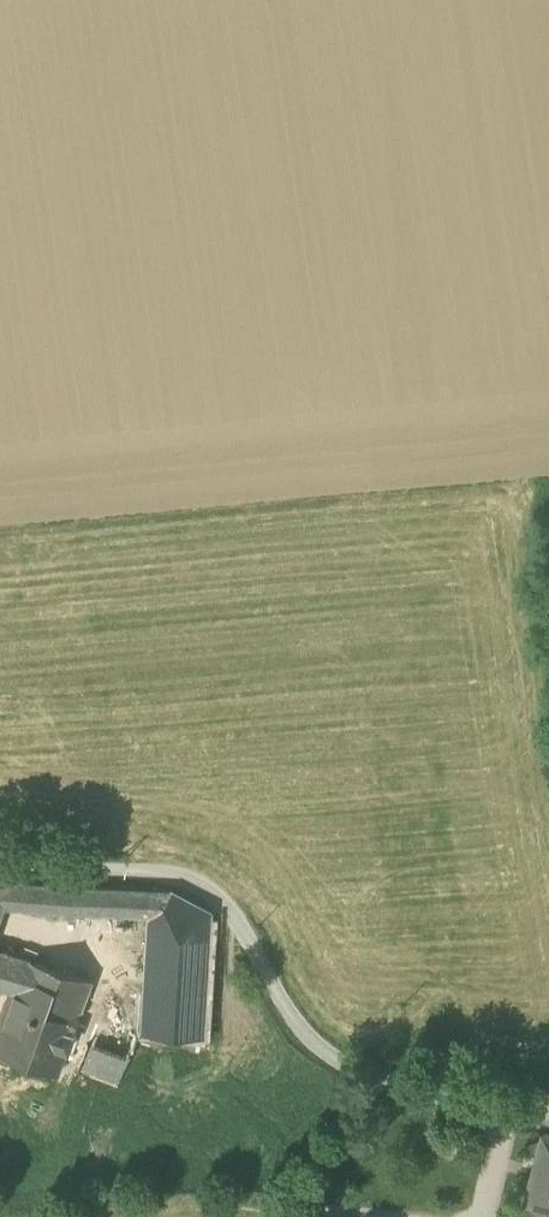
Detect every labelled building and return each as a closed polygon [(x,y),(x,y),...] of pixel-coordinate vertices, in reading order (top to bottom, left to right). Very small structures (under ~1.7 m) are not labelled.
[(146,917),(148,892),(10,884),(7,884),(0,884),(0,910),(1,910),(1,908),(146,917)] [(170,893),(148,892),(146,917),(139,1033),(201,1037),(209,914),(208,914),(208,913),(170,893)] [(9,992),(12,984),(35,992),(26,1018),(72,1032),(81,1005),(90,982),(0,953),(0,990),(9,992)] [(56,1076),(57,1075),(56,1074),(59,1064),(63,1052),(65,1052),(71,1038),(72,1032),(26,1018),(35,992),(12,984),(9,992),(0,1017),(5,1019),(3,1025),(0,1024),(0,1027),(1,1027),(0,1029),(0,1056),(56,1076)] [(71,1038),(86,1044),(126,1060),(135,1038),(135,1035),(133,1033),(83,1014),(86,1007),(81,1005),(72,1032),(71,1038)] [(63,1052),(59,1064),(76,1071),(86,1044),(71,1038),(65,1052),(63,1052)] [(116,1086),(126,1060),(86,1044),(76,1071),(116,1086)] [(544,1134),(526,1202),(548,1208),(548,1135),(544,1134)]
